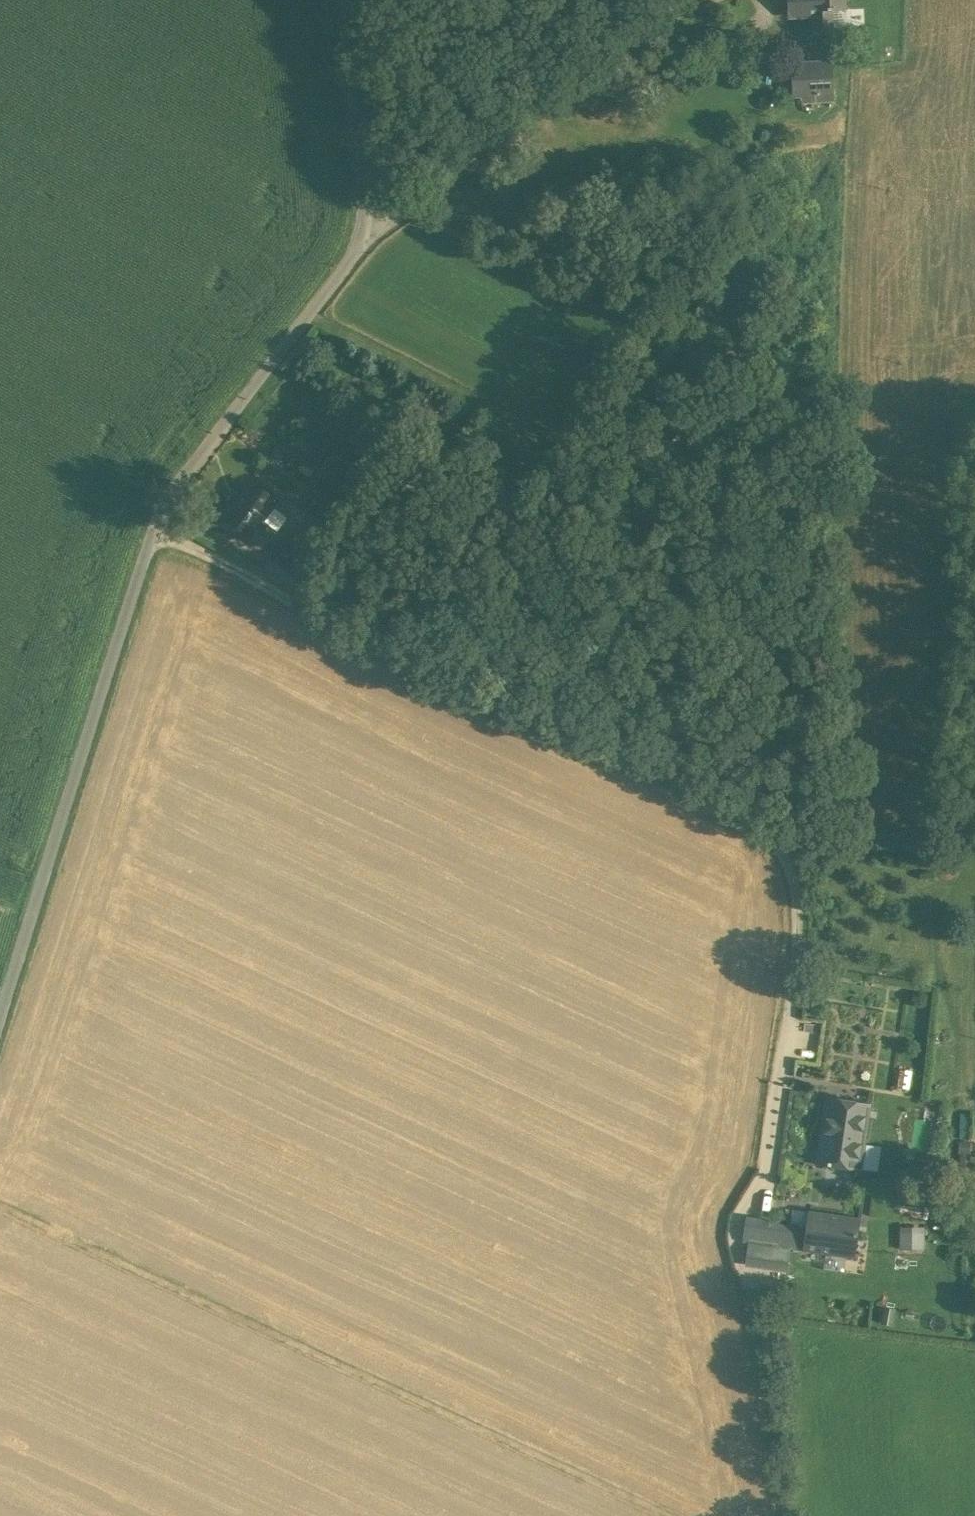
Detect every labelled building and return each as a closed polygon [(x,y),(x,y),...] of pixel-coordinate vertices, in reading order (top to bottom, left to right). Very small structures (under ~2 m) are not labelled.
[(789,4),(790,3),(791,13),(790,13),(790,15),(815,15),(815,28),(832,27),(830,9),(845,9),(844,0),(789,0),(789,4)] [(831,63),(794,65),(795,94),(802,93),(832,91),(831,63)] [(832,91),(802,93),(802,102),(833,100),(832,91)] [(274,461),(230,515),(280,549),(303,520),(284,505),(301,482),(274,461)] [(871,1103),(827,1096),(822,1125),(816,1164),(861,1170),(871,1103)] [(860,1218),(810,1211),(807,1227),(804,1249),(854,1256),(860,1218)] [(769,1220),(747,1217),(744,1240),(765,1243),(769,1221),(769,1220)] [(807,1227),(769,1221),(765,1243),(804,1249),(807,1227)] [(923,1232),(902,1232),(902,1247),(923,1247),(923,1232)]
